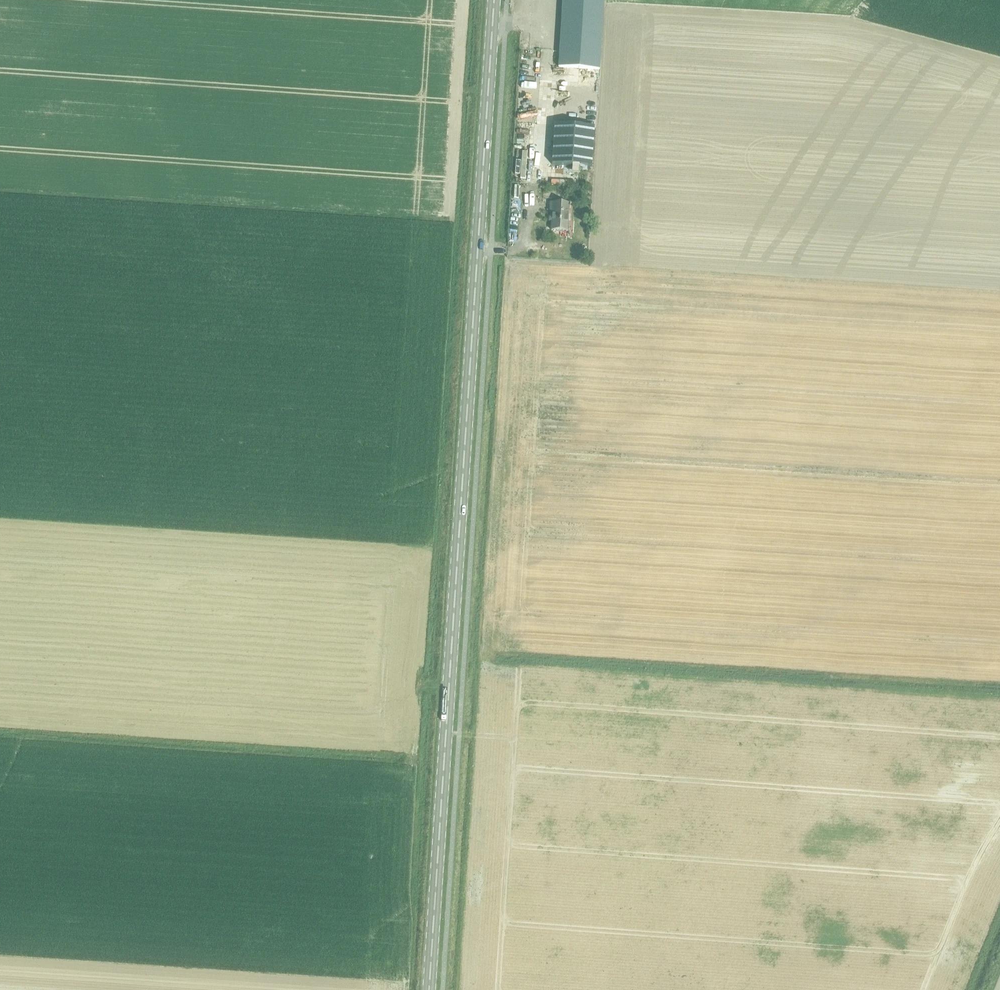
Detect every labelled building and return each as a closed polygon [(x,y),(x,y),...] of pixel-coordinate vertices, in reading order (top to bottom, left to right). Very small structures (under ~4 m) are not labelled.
[(604,0),(563,0),(558,67),(599,70),(604,0)] [(554,125),(552,165),(592,167),(594,127),(554,125)] [(513,206),(526,206),(526,196),(513,195),(513,206)] [(569,204),(550,203),(549,221),(552,221),(551,230),(567,231),(569,204)]
